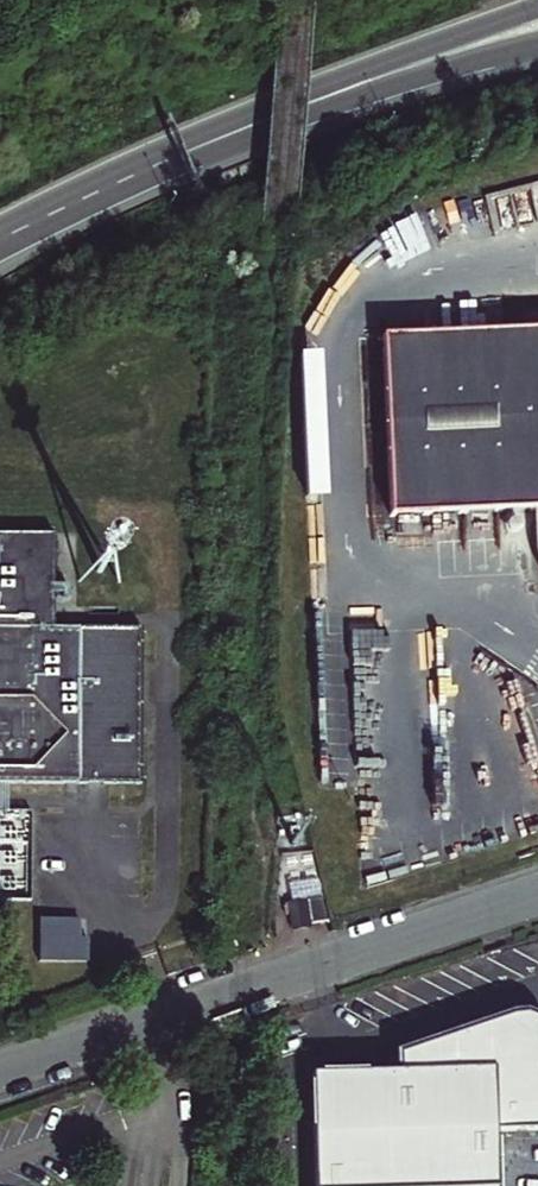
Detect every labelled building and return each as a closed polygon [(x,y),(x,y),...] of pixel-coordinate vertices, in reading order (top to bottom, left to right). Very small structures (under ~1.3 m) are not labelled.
[(389,515),(537,508),(537,328),(381,336),(389,515)] [(0,532),(0,783),(137,783),(137,627),(49,627),(49,532),(0,532)] [(72,923),(34,923),(35,967),(82,966),(82,942),(72,942),(72,923)] [(497,1129),(537,1129),(537,1015),(528,1012),(515,1014),(402,1055),(403,1073),(315,1073),(319,1185),(500,1185),(497,1129)]
